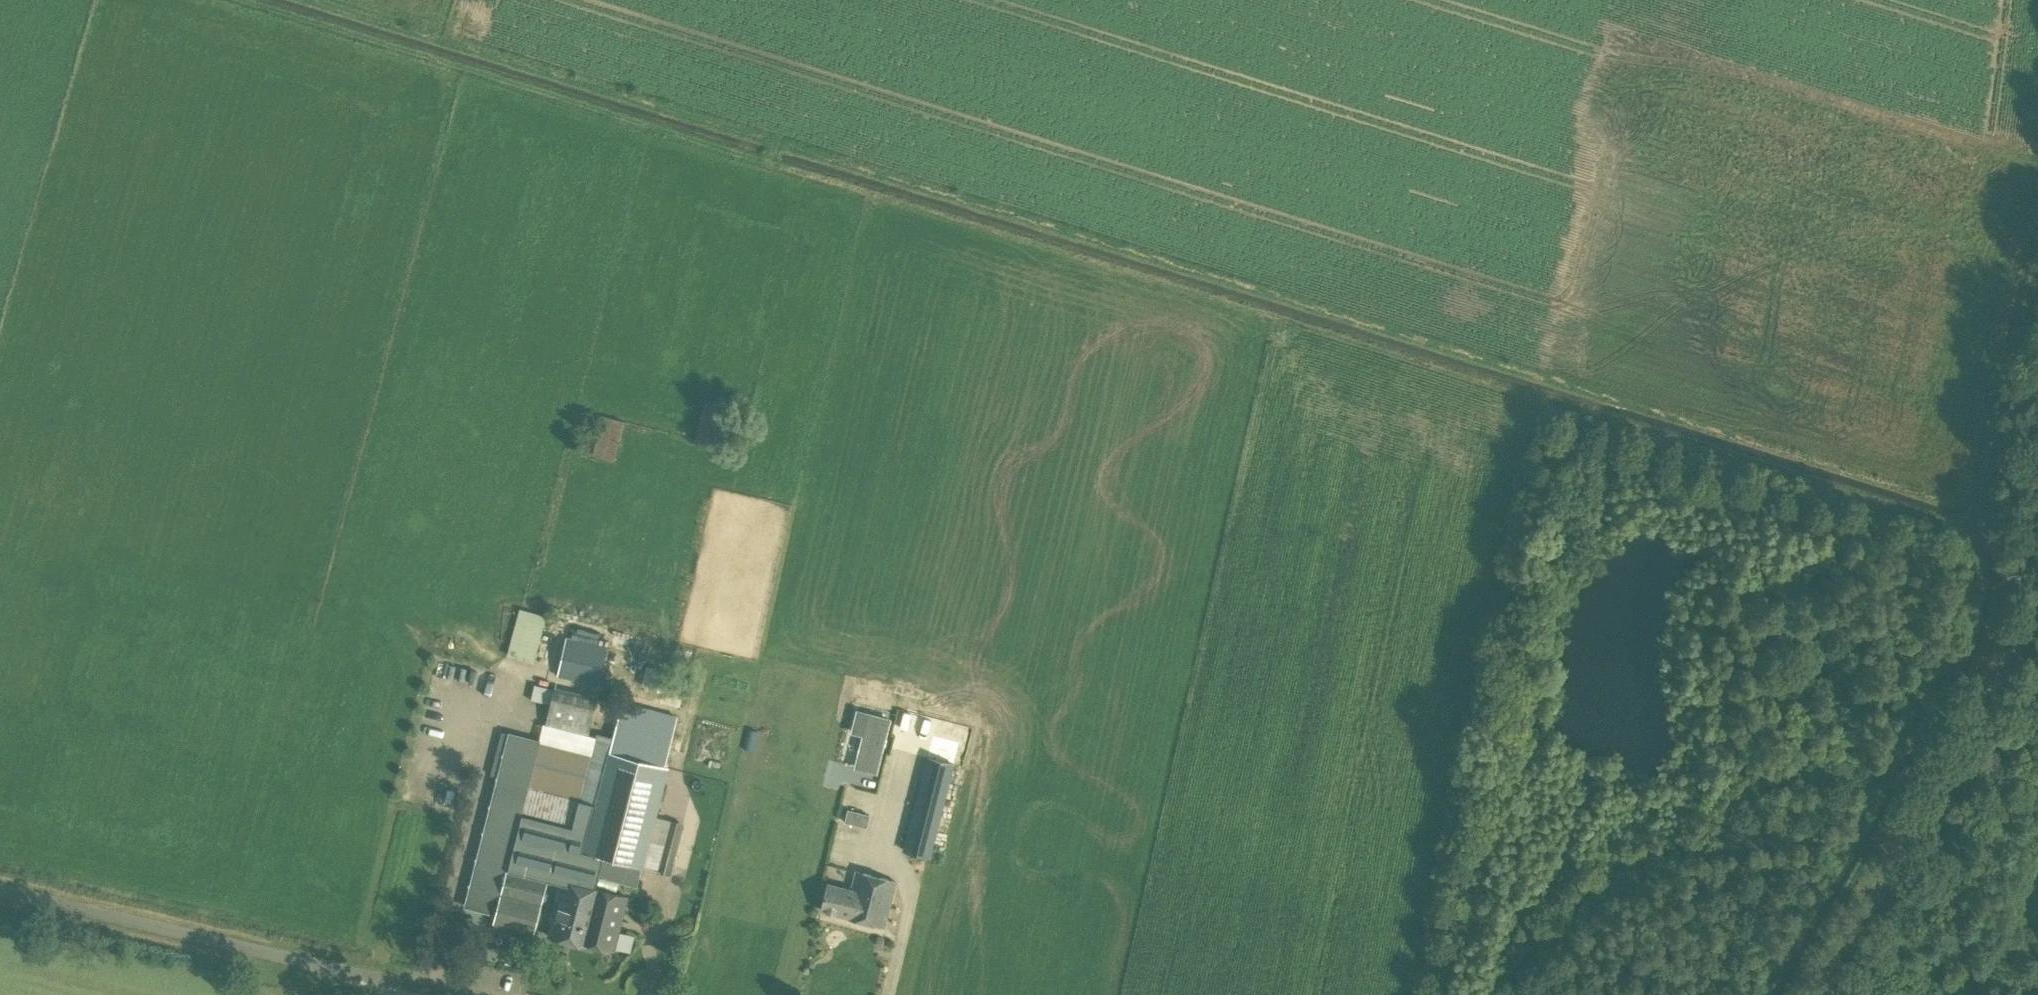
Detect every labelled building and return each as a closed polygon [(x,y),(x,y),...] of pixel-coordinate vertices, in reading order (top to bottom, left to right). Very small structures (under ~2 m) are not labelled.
[(560,619),(518,608),(506,655),(547,667),(560,619)] [(599,683),(604,658),(607,646),(565,636),(557,674),(599,683)] [(648,697),(664,700),(672,667),(656,663),(648,697)] [(534,684),(531,699),(550,704),(554,688),(534,684)] [(550,704),(546,724),(588,735),(597,697),(555,686),(554,688),(550,704)] [(622,701),(618,717),(673,730),(676,715),(622,701)] [(862,736),(854,768),(877,774),(891,718),(857,709),(850,733),(862,736)] [(673,730),(618,717),(585,851),(604,856),(600,875),(637,884),(642,865),(643,866),(668,766),(664,765),(673,730)] [(498,776),(465,901),(496,909),(495,914),(492,923),(495,923),(532,933),(534,933),(535,929),(547,880),(551,881),(558,853),(565,855),(592,753),(509,732),(498,776)] [(930,858),(954,763),(927,756),(902,850),(930,858)] [(856,811),(848,809),(844,822),(853,824),(856,811)] [(683,823),(670,820),(656,872),(670,876),(683,823)] [(859,905),(856,918),(885,925),(897,882),(856,871),(852,889),(850,894),(853,895),(852,899),(851,898),(850,902),(859,905)] [(557,909),(550,937),(574,943),(587,946),(587,943),(588,944),(613,950),(626,896),(615,894),(591,888),(560,880),(560,882),(553,908),(557,909)] [(850,894),(852,889),(829,883),(822,909),(856,918),(859,905),(850,902),(851,898),(852,899),(853,895),(850,894)]
